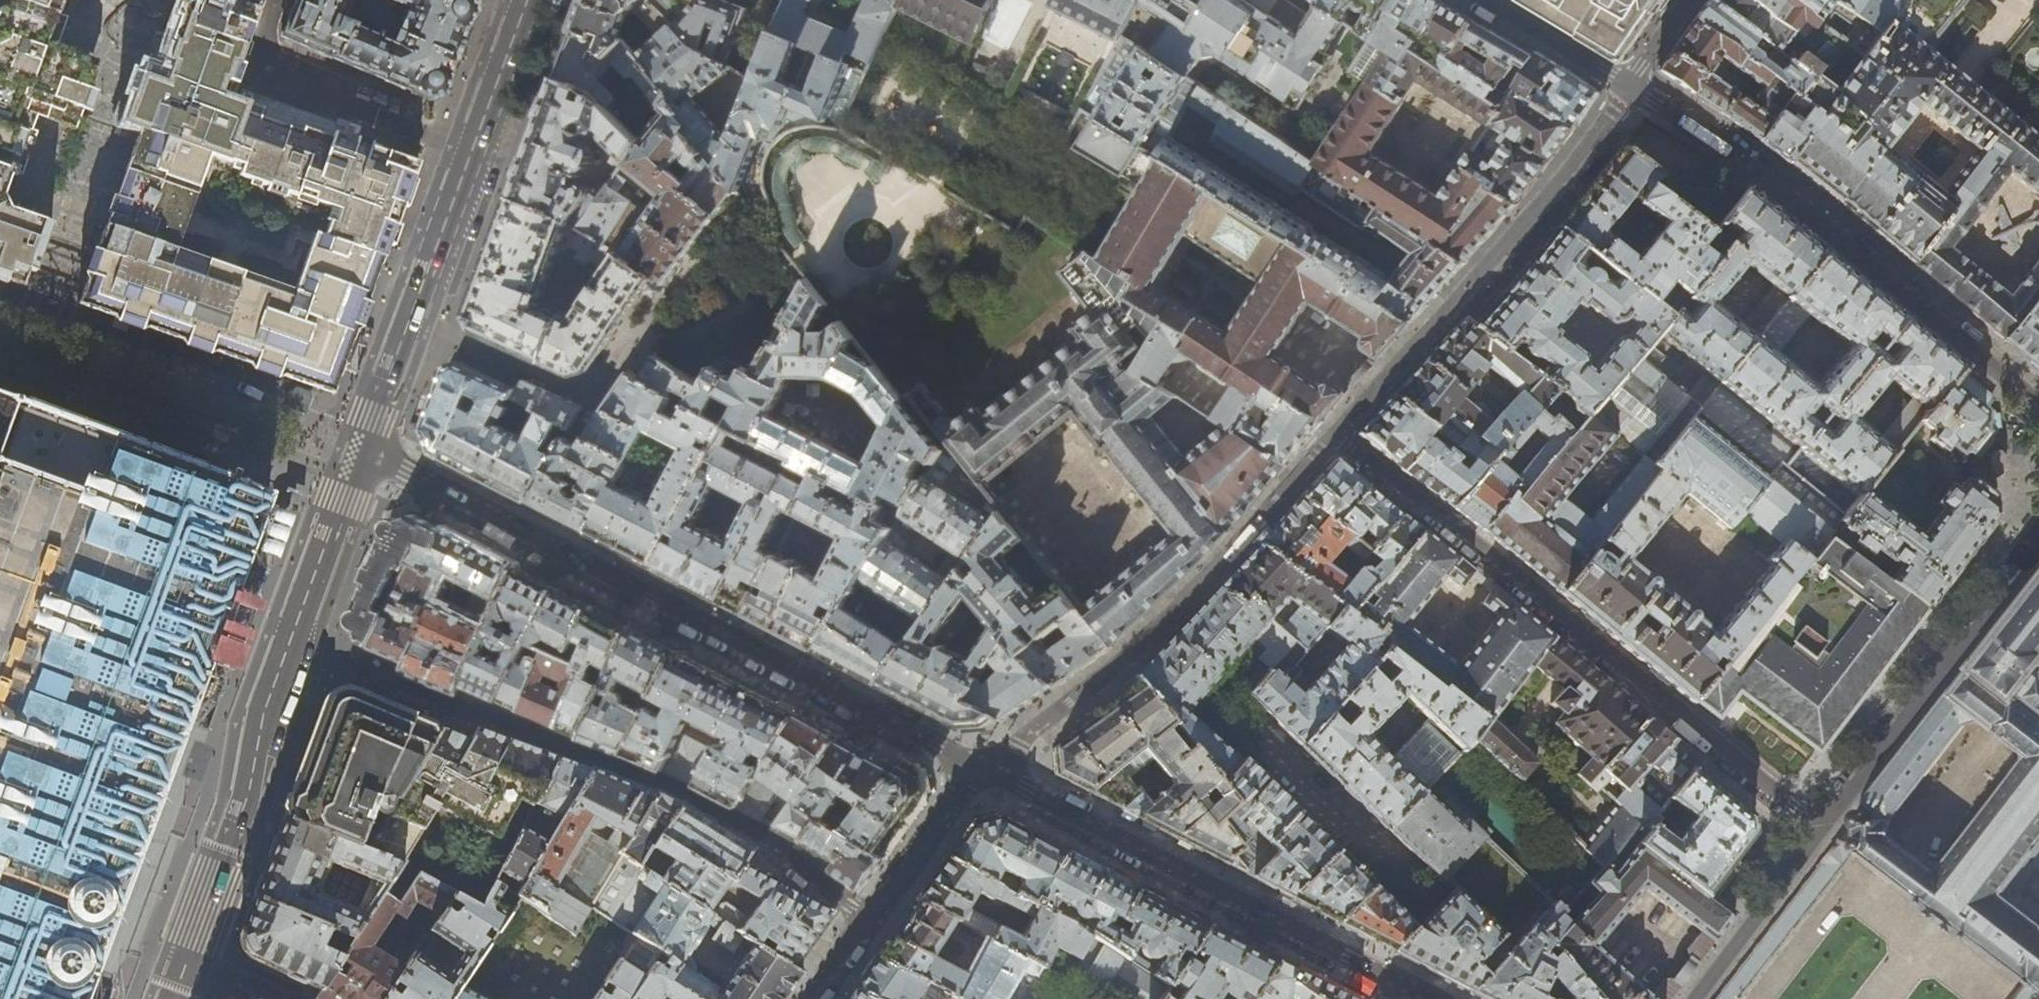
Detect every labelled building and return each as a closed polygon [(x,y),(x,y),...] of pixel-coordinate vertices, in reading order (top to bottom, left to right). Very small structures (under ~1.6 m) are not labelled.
[(15,176),(23,178),(28,162),(34,145),(37,136),(32,135),(39,114),(43,115),(70,125),(76,105),(88,110),(95,89),(83,85),(90,65),(55,54),(62,35),(73,0),(6,0),(0,16),(0,171),(15,176)] [(210,154),(243,166),(240,176),(334,209),(325,238),(382,258),(397,217),(416,167),(417,165),(377,151),(333,135),(330,144),(325,142),(259,119),(262,109),(229,97),(254,27),(231,19),(235,7),(215,0),(202,0),(198,12),(184,7),(181,13),(180,16),(157,81),(138,75),(132,73),(126,90),(132,93),(121,123),(140,129),(210,154)] [(282,35),(420,93),(428,96),(430,97),(433,96),(440,94),(444,92),(445,89),(449,80),(459,53),(472,18),(474,11),(473,9),(470,2),(470,0),(389,0),(407,9),(393,42),(345,22),(354,0),(296,0),(282,35)] [(572,31),(587,36),(609,57),(623,41),(624,40),(619,33),(627,15),(633,9),(658,38),(636,57),(693,126),(687,133),(716,167),(733,190),(738,194),(753,154),(767,161),(771,151),(779,140),(785,135),(799,130),(819,129),(841,131),(868,74),(825,56),(799,46),(772,35),(754,80),(752,78),(726,144),(717,139),(721,136),(693,99),(732,68),(725,65),(692,47),(646,0),(584,0),(581,8),(572,31)] [(692,47),(725,65),(747,11),(720,0),(646,0),(692,47)] [(772,35),(799,46),(825,56),(868,74),(885,35),(898,8),(902,0),(870,0),(853,37),(804,16),(811,1),(814,2),(815,0),(787,0),(772,35)] [(898,8),(885,35),(902,45),(915,17),(974,44),(995,0),(902,0),(898,8)] [(1053,6),(1074,18),(1121,42),(1123,38),(1142,0),(1056,0),(1053,6)] [(1153,57),(1188,80),(1200,61),(1216,57),(1298,110),(1331,57),(1326,54),(1345,23),(1334,16),(1318,6),(1314,13),(1295,0),(1208,0),(1206,3),(1192,28),(1187,37),(1171,28),(1153,57)] [(1318,6),(1334,16),(1343,0),(1321,0),(1318,6)] [(1387,9),(1392,0),(1343,0),(1334,16),(1345,23),(1370,40),(1371,40),(1387,9)] [(1387,9),(1408,21),(1419,0),(1392,0),(1387,9)] [(1437,0),(1419,0),(1408,21),(1429,33),(1444,4),(1441,2),(1437,0)] [(1600,50),(1623,64),(1628,57),(1667,0),(1516,0),(1600,50)] [(1708,1),(1778,53),(1792,32),(1749,0),(1709,0),(1708,1)] [(1818,23),(1788,0),(1749,0),(1792,32),(1805,42),(1818,23)] [(1848,212),(1905,258),(1957,301),(2004,339),(2038,294),(2038,260),(2010,298),(1950,248),(2009,171),(2038,195),(2038,140),(1926,47),(1965,0),(1904,0),(1880,33),(1863,56),(1818,23),(1805,42),(1792,32),(1778,53),(1811,78),(1796,97),(1822,117),(1787,163),(1818,188),(1848,212)] [(1818,23),(1863,56),(1880,33),(1835,0),(1788,0),(1818,23)] [(1904,0),(1876,0),(1874,3),(1870,0),(1835,0),(1880,33),(1904,0)] [(1697,17),(1695,20),(1791,94),(1796,97),(1811,78),(1778,53),(1708,1),(1697,17)] [(1470,19),(1444,4),(1429,33),(1408,21),(1387,9),(1371,40),(1370,40),(1351,71),(1369,83),(1403,104),(1418,80),(1489,124),(1490,125),(1496,130),(1485,149),(1488,156),(1497,161),(1494,167),(1472,153),(1463,168),(1490,185),(1490,187),(1516,204),(1538,176),(1577,126),(1598,95),(1598,92),(1547,59),(1537,52),(1534,56),(1470,19)] [(1661,73),(1689,93),(1695,97),(1723,117),(1759,142),(1791,94),(1695,20),(1659,70),(1658,71),(1661,73)] [(663,111),(637,141),(640,143),(625,162),(622,165),(661,197),(625,248),(625,246),(624,244),(617,239),(636,208),(629,203),(630,201),(617,193),(625,181),(617,173),(598,199),(578,228),(649,276),(663,284),(680,262),(714,216),(733,190),(716,167),(687,133),(693,126),(636,57),(623,41),(609,57),(587,36),(572,31),(569,39),(555,79),(588,91),(610,113),(615,107),(612,102),(613,101),(612,95),(597,80),(608,58),(628,77),(636,78),(663,111)] [(1351,274),(1347,279),(1410,323),(1432,299),(1465,261),(1420,232),(1317,165),(1188,80),(1153,57),(1123,38),(1121,42),(1084,113),(1092,118),(1302,248),(1351,274)] [(1042,94),(1057,99),(1073,55),(1058,49),(1042,94)] [(530,148),(511,198),(556,213),(578,228),(598,199),(590,194),(589,190),(586,186),(583,184),(578,184),(579,179),(587,173),(593,166),(595,161),(595,155),(594,142),(601,138),(625,162),(640,143),(637,141),(610,113),(588,91),(555,79),(530,148)] [(1506,216),(1516,204),(1490,187),(1490,185),(1463,168),(1461,167),(1440,198),(1371,154),(1403,104),(1369,83),(1343,124),(1317,165),(1420,232),(1465,261),(1466,262),(1474,253),(1506,216)] [(1785,161),(1787,163),(1822,117),(1796,97),(1791,94),(1759,142),(1785,161)] [(1364,345),(1365,347),(1379,357),(1395,340),(1410,323),(1347,279),(1351,274),(1302,248),(1092,118),(1076,148),(1144,188),(1102,261),(1141,284),(1132,301),(1168,323),(1136,373),(1164,390),(1185,355),(1237,388),(1216,422),(1230,430),(1239,434),(1260,401),(1289,397),(1323,422),(1335,408),(1347,394),(1333,386),(1330,385),(1328,385),(1324,390),(1275,358),(1312,303),(1367,340),(1365,343),(1364,345)] [(210,154),(140,129),(125,174),(118,194),(114,193),(108,210),(111,211),(110,214),(106,226),(99,245),(94,247),(85,273),(88,278),(79,302),(78,304),(81,306),(276,374),(306,384),(333,394),(365,305),(379,267),(381,261),(382,258),(325,238),(314,234),(309,249),(300,272),(297,282),(293,292),(213,263),(183,252),(177,250),(183,231),(194,199),(210,154)] [(1659,177),(1638,161),(1621,147),(1584,194),(1557,229),(1585,252),(1600,263),(1670,318),(1721,256),(1718,254),(1714,255),(1711,257),(1700,248),(1710,233),(1650,188),(1659,177)] [(194,199),(183,231),(293,270),(301,246),(305,247),(309,249),(314,234),(325,238),(334,209),(240,176),(243,166),(210,154),(194,199)] [(765,172),(767,161),(753,154),(738,194),(749,206),(775,238),(765,181),(765,172)] [(6,277),(25,284),(28,276),(31,267),(37,270),(53,223),(54,221),(28,212),(17,208),(12,206),(7,199),(11,188),(15,176),(0,171),(0,275),(6,277)] [(1653,467),(1697,412),(1827,253),(1803,233),(1748,188),(1712,235),(1728,246),(1721,256),(1670,318),(1659,333),(1712,377),(1693,400),(1655,369),(1664,358),(1649,345),(1589,415),(1653,467)] [(497,341),(541,359),(557,367),(573,376),(586,372),(649,276),(578,228),(556,213),(511,198),(487,264),(468,317),(473,331),(497,341)] [(1580,258),(1585,252),(1557,229),(1511,286),(1474,327),(1506,354),(1512,345),(1520,345),(1526,348),(1526,353),(1529,356),(1532,359),(1536,360),(1546,368),(1539,378),(1556,391),(1537,413),(1548,424),(1553,419),(1573,435),(1589,415),(1649,345),(1659,333),(1670,318),(1600,263),(1594,272),(1588,271),(1585,271),(1579,267),(1580,258)] [(1082,609),(1113,645),(1157,603),(1202,562),(1249,510),(1281,472),(1287,465),(1239,434),(1230,430),(1188,462),(1152,419),(1179,398),(1164,390),(1136,373),(1168,323),(1132,301),(1141,284),(1102,261),(1088,253),(1063,274),(1095,315),(1075,332),(1082,341),(985,419),(978,409),(956,426),(923,387),(911,396),(912,398),(921,408),(941,433),(949,443),(986,488),(989,486),(988,484),(991,481),(990,479),(996,475),(1002,471),(1003,472),(1011,465),(1010,464),(1015,460),(1020,456),(1021,457),(1026,454),(1025,452),(1031,447),(1037,443),(1038,444),(1044,439),(1042,438),(1049,433),(1055,429),(1055,430),(1061,426),(1060,424),(1066,419),(1073,414),(1074,415),(1076,414),(1077,415),(1079,414),(1089,427),(1088,428),(1093,434),(1094,433),(1103,445),(1101,446),(1106,451),(1109,449),(1118,462),(1117,463),(1121,468),(1123,467),(1132,479),(1131,480),(1135,485),(1136,484),(1146,496),(1145,498),(1149,504),(1151,502),(1160,514),(1159,516),(1163,521),(1165,520),(1175,532),(1173,534),(1175,537),(1172,539),(1174,540),(1162,550),(1161,549),(1155,553),(1156,555),(1144,564),(1143,563),(1137,567),(1139,569),(1132,574),(1126,579),(1124,578),(1119,582),(1120,583),(1108,593),(1107,591),(1101,596),(1102,597),(1090,607),(1089,606),(1087,608),(1085,605),(1082,608),(1082,609)] [(1781,461),(1785,464),(1907,318),(1867,285),(1827,253),(1697,412),(1771,474),(1781,461)] [(790,345),(786,344),(783,350),(773,344),(769,351),(756,375),(784,391),(790,377),(804,378),(834,380),(854,338),(809,282),(785,322),(795,327),(793,332),(795,334),(790,345)] [(2004,339),(2038,368),(2038,294),(2004,339)] [(1948,387),(1957,377),(1966,366),(1944,348),(1907,318),(1785,464),(1845,513),(1861,493),(1921,420),(1948,387)] [(1468,322),(1464,319),(1430,356),(1423,364),(1392,397),(1434,430),(1486,472),(1537,413),(1556,391),(1539,378),(1506,354),(1474,327),(1468,322)] [(861,347),(854,338),(834,380),(862,394),(874,410),(888,426),(904,401),(878,369),(871,374),(872,368),(870,365),(867,362),(863,359),(858,359),(856,357),(861,347)] [(734,363),(745,369),(756,375),(769,351),(751,341),(747,339),(739,354),(734,363)] [(648,369),(641,380),(673,399),(719,423),(730,402),(738,406),(728,427),(757,443),(770,417),(777,403),(784,391),(756,375),(745,369),(739,382),(721,373),(729,361),(721,356),(704,387),(656,358),(648,369)] [(437,399),(425,430),(435,453),(486,480),(529,502),(547,471),(566,436),(581,409),(581,407),(553,394),(524,380),(519,390),(494,378),(462,364),(448,369),(437,399)] [(1366,366),(1348,386),(1353,391),(1372,370),(1366,366)] [(583,488),(606,500),(589,533),(617,547),(654,566),(728,427),(719,423),(673,399),(641,380),(628,371),(601,412),(581,444),(566,436),(547,471),(573,483),(583,488)] [(1983,415),(1948,387),(1921,420),(1959,452),(1961,451),(1965,451),(1967,450),(1968,450),(1982,433),(1980,432),(1981,430),(1981,428),(1980,427),(1983,423),(1983,415)] [(272,489),(34,407),(0,395),(0,998),(84,998),(272,489)] [(1291,460),(1323,422),(1289,397),(1260,401),(1239,434),(1287,465),(1291,460)] [(1424,486),(1453,508),(1486,472),(1434,430),(1392,397),(1391,397),(1386,403),(1357,435),(1357,436),(1424,486)] [(905,403),(904,401),(888,426),(888,427),(878,447),(868,466),(869,467),(857,493),(902,516),(923,482),(915,478),(915,471),(918,470),(920,467),(919,464),(921,462),(926,465),(928,461),(935,465),(949,443),(941,433),(932,442),(911,416),(921,408),(912,398),(905,403)] [(1664,681),(1667,684),(1667,683),(1692,703),(1695,699),(1827,535),(1840,520),(1845,513),(1785,464),(1781,461),(1771,474),(1697,412),(1653,467),(1658,471),(1561,595),(1585,614),(1584,615),(1587,617),(1594,622),(1600,627),(1599,627),(1602,630),(1603,629),(1611,636),(1611,637),(1641,662),(1641,661),(1650,668),(1649,669),(1652,671),(1652,670),(1658,675),(1665,681),(1664,681)] [(1479,528),(1483,531),(1512,497),(1517,502),(1573,435),(1553,419),(1548,424),(1537,413),(1486,472),(1453,508),(1479,528)] [(1555,590),(1561,595),(1658,471),(1653,467),(1589,415),(1573,435),(1517,502),(1512,497),(1483,531),(1531,570),(1555,590)] [(821,443),(770,417),(757,443),(794,461),(792,465),(807,474),(816,477),(819,473),(857,493),(869,467),(868,466),(821,443)] [(757,443),(728,427),(654,566),(694,587),(721,601),(792,465),(794,461),(757,443)] [(923,482),(902,516),(815,650),(850,668),(880,683),(923,622),(1005,512),(986,488),(949,443),(935,465),(923,482)] [(1987,457),(1989,457),(1990,473),(1989,474),(1995,479),(1996,477),(2000,477),(2000,478),(2002,477),(2006,472),(2005,463),(2004,454),(1999,450),(1998,450),(1997,452),(1993,452),(1992,451),(1991,451),(1991,452),(1987,457)] [(1302,495),(1302,496),(1334,524),(1335,523),(1367,486),(1364,483),(1338,461),(1334,461),(1318,479),(1302,495)] [(739,610),(746,614),(776,556),(776,555),(769,551),(766,550),(768,544),(767,543),(782,513),(784,514),(787,509),(790,510),(797,514),(798,513),(816,477),(807,474),(792,465),(721,601),(739,610)] [(583,530),(589,533),(606,500),(583,488),(581,493),(586,495),(584,500),(579,500),(572,497),(574,493),(569,490),(573,483),(547,471),(529,502),(583,530)] [(780,631),(815,650),(902,516),(857,493),(819,473),(816,477),(798,513),(846,538),(824,580),(810,573),(776,556),(746,614),(780,631)] [(1965,485),(1963,484),(1922,538),(1861,493),(1845,513),(1840,520),(1845,525),(1843,528),(1849,532),(1851,529),(1889,558),(1896,550),(1907,558),(1889,581),(1924,608),(1966,552),(1994,515),(1993,508),(1989,504),(1990,503),(1990,501),(1988,499),(1990,497),(1973,484),(1970,484),(1967,484),(1965,485)] [(1352,538),(1370,551),(1401,514),(1371,489),(1367,486),(1335,523),(1353,537),(1352,538)] [(1334,524),(1302,496),(1281,519),(1258,544),(1259,545),(1344,607),(1353,613),(1422,531),(1418,527),(1401,514),(1370,551),(1352,538),(1353,537),(1335,523),(1334,524)] [(280,523),(281,521),(282,518),(281,515),(279,513),(275,512),(272,513),(270,515),(269,518),(270,521),(271,523),(274,524),(277,524),(280,523)] [(980,724),(986,723),(991,720),(994,718),(997,716),(967,698),(988,668),(994,661),(1008,642),(1023,656),(1082,609),(1082,608),(1005,512),(923,622),(880,683),(892,690),(960,725),(966,725),(971,724),(980,724)] [(445,531),(415,515),(391,524),(384,544),(356,620),(365,643),(374,647),(382,631),(389,615),(413,569),(410,568),(422,542),(438,548),(445,531)] [(276,538),(277,536),(278,533),(277,531),(275,529),(272,527),(269,528),(267,530),(266,533),(266,536),(268,538),(270,540),(274,540),(276,538)] [(405,672),(442,687),(459,694),(464,685),(517,569),(470,544),(445,531),(438,548),(422,542),(410,568),(413,569),(389,615),(427,630),(410,662),(405,672)] [(1400,629),(1444,576),(1459,588),(1472,572),(1422,531),(1353,613),(1353,614),(1390,641),(1385,646),(1388,649),(1442,691),(1444,689),(1487,722),(1474,740),(1536,796),(1604,869),(1613,879),(1639,844),(1640,845),(1649,833),(1599,787),(1595,791),(1587,783),(1603,766),(1647,715),(1577,658),(1489,586),(1478,601),(1481,603),(1481,604),(1497,616),(1455,671),(1400,629)] [(1770,715),(1816,750),(1843,714),(1905,632),(1924,608),(1889,581),(1827,535),(1695,699),(1717,715),(1739,691),(1770,715)] [(269,553),(270,552),(270,549),(270,546),(268,544),(264,543),(261,544),(259,546),(258,549),(258,551),(260,554),(263,555),(266,555),(269,553)] [(1240,565),(1219,587),(1240,607),(1248,599),(1268,620),(1286,599),(1298,609),(1283,627),(1280,624),(1277,627),(1294,642),(1306,653),(1328,627),(1344,607),(1259,545),(1240,565)] [(464,685),(481,692),(500,701),(530,641),(556,589),(537,579),(517,569),(464,685)] [(2000,624),(2038,654),(2038,572),(2000,624)] [(1137,676),(1142,685),(1223,783),(1241,762),(1186,713),(1205,691),(1224,670),(1231,677),(1233,675),(1230,673),(1245,657),(1240,652),(1252,638),(1265,651),(1258,660),(1261,662),(1251,673),(1251,677),(1243,686),(1242,685),(1240,687),(1248,694),(1294,642),(1277,627),(1268,620),(1248,599),(1240,607),(1219,587),(1162,649),(1137,676)] [(573,650),(592,607),(560,591),(556,589),(530,641),(540,646),(542,643),(545,642),(548,640),(550,638),(553,639),(551,642),(552,645),(557,648),(555,653),(569,660),(573,650)] [(612,668),(629,627),(625,625),(592,607),(573,650),(584,654),(578,670),(584,674),(561,727),(576,733),(581,735),(596,703),(600,695),(607,680),(593,674),(599,661),(612,668)] [(1272,717),(1301,745),(1388,649),(1385,646),(1390,641),(1353,614),(1353,613),(1344,607),(1328,627),(1348,644),(1315,683),(1314,683),(1301,698),(1289,686),(1301,671),(1296,666),(1307,653),(1306,653),(1294,642),(1248,694),(1272,717)] [(1110,648),(1113,645),(1082,609),(1023,656),(1056,685),(1057,687),(1072,676),(1110,648)] [(410,662),(427,630),(389,615),(382,631),(374,647),(378,648),(410,662)] [(2037,921),(2023,910),(2008,898),(2003,894),(2004,893),(2002,891),(2005,887),(2016,873),(2028,859),(2038,844),(2038,722),(2025,712),(2020,708),(2014,703),(2035,676),(2038,670),(2038,654),(2000,624),(1947,694),(1981,720),(1993,730),(2000,736),(2005,739),(2026,756),(2026,757),(2022,761),(2014,773),(2001,789),(1995,797),(1990,803),(1977,820),(1965,835),(1954,850),(1950,855),(1936,873),(1913,855),(1907,851),(1899,845),(1897,844),(1895,842),(1891,839),(1891,829),(1890,819),(1867,798),(1861,807),(1859,810),(1855,811),(1851,814),(1849,819),(1850,823),(1853,827),(1853,832),(1853,837),(1852,840),(1852,843),(1839,841),(1836,847),(1833,852),(1827,859),(1820,866),(1821,866),(1719,998),(1744,998),(1848,864),(1855,855),(1856,855),(1859,852),(1879,868),(1881,869),(1889,875),(1894,879),(1918,896),(1925,902),(1944,916),(1958,927),(1971,937),(1976,940),(1997,957),(2019,973),(2027,980),(2024,984),(2024,986),(2016,996),(2014,998),(2038,998),(2038,922),(2037,921)] [(581,735),(579,740),(624,757),(626,755),(677,652),(654,639),(629,627),(612,668),(607,680),(600,695),(610,699),(606,707),(596,703),(581,735)] [(520,709),(549,650),(540,646),(530,641),(500,701),(517,708),(520,709)] [(1027,704),(1056,685),(1023,656),(1008,642),(994,661),(1005,672),(1000,676),(988,668),(967,698),(997,716),(999,717),(1001,718),(1002,719),(1004,720),(1027,704)] [(1301,745),(1347,789),(1387,828),(1436,779),(1474,740),(1487,722),(1444,689),(1442,691),(1388,649),(1301,745)] [(573,650),(569,660),(555,653),(549,650),(520,709),(525,711),(561,727),(584,674),(578,670),(584,654),(573,650)] [(685,780),(697,786),(718,797),(738,807),(797,714),(751,690),(677,652),(626,755),(654,767),(663,771),(673,775),(685,780)] [(2035,676),(2014,703),(2020,708),(2025,712),(2038,722),(2038,670),(2035,676)] [(1052,749),(1053,762),(1055,774),(1159,828),(1246,873),(1245,871),(1231,855),(1241,849),(1218,820),(1239,803),(1223,783),(1142,685),(1052,749)] [(393,807),(442,730),(349,690),(330,698),(326,700),(323,705),(298,776),(287,806),(283,817),(365,851),(381,826),(366,820),(374,799),(393,807)] [(1867,798),(1890,819),(1899,807),(1911,793),(1922,778),(1933,764),(1944,749),(1955,735),(1963,726),(1973,723),(1981,720),(1947,694),(1883,777),(1867,798)] [(915,796),(910,772),(901,768),(894,764),(863,748),(846,739),(797,714),(738,807),(761,820),(781,791),(796,801),(777,828),(802,845),(822,820),(875,853),(915,796)] [(1702,761),(1681,744),(1678,741),(1656,722),(1647,715),(1603,766),(1587,783),(1595,791),(1599,787),(1649,833),(1659,820),(1655,815),(1694,771),(1702,761)] [(449,733),(442,730),(393,807),(381,826),(365,851),(401,866),(403,865),(439,809),(497,838),(517,801),(531,809),(558,759),(528,747),(496,735),(478,728),(469,742),(449,733)] [(586,770),(558,759),(531,809),(493,881),(516,894),(590,771),(586,770)] [(1241,762),(1223,783),(1239,803),(1218,820),(1241,849),(1231,855),(1245,871),(1299,811),(1268,782),(1244,759),(1241,762)] [(589,908),(621,855),(656,796),(623,783),(590,771),(516,894),(521,898),(573,935),(589,908)] [(1700,776),(1694,771),(1655,815),(1659,820),(1649,833),(1640,845),(1706,895),(1737,854),(1753,833),(1751,817),(1700,776)] [(1398,951),(1435,971),(1490,998),(1554,998),(1565,987),(1578,974),(1543,933),(1557,918),(1565,910),(1485,839),(1490,833),(1436,779),(1387,828),(1430,870),(1443,882),(1445,880),(1454,889),(1416,928),(1415,927),(1395,950),(1398,951)] [(662,794),(658,792),(656,796),(621,855),(640,868),(659,839),(681,804),(662,794)] [(745,864),(754,850),(710,822),(681,804),(659,839),(729,881),(733,883),(745,864)] [(1270,885),(1292,897),(1338,848),(1314,826),(1299,811),(1245,871),(1246,873),(1270,885)] [(970,822),(946,857),(1019,898),(1034,905),(1047,881),(1066,853),(1057,849),(1029,834),(995,816),(970,822)] [(383,894),(401,866),(365,851),(283,817),(280,827),(259,883),(254,897),(329,924),(346,931),(357,935),(383,894)] [(817,855),(824,861),(833,867),(830,871),(860,891),(872,875),(883,859),(875,853),(822,820),(802,845),(817,855)] [(707,913),(729,881),(659,839),(640,868),(707,913)] [(1698,962),(1699,963),(1734,915),(1706,895),(1640,845),(1639,844),(1613,879),(1604,869),(1590,885),(1598,893),(1575,920),(1571,917),(1564,924),(1557,918),(1543,933),(1578,974),(1599,998),(1671,998),(1680,988),(1678,986),(1667,978),(1663,979),(1650,995),(1596,946),(1643,888),(1700,932),(1686,949),(1686,952),(1698,962)] [(1317,910),(1339,921),(1374,885),(1355,865),(1338,848),(1292,897),(1317,910)] [(1107,874),(1066,853),(1047,881),(1034,905),(1059,916),(1069,922),(1073,914),(1075,916),(1078,917),(1082,918),(1087,917),(1094,921),(1087,933),(1108,946),(1137,890),(1107,874)] [(693,998),(784,998),(786,995),(801,974),(793,968),(709,914),(707,913),(640,868),(621,855),(589,908),(634,936),(661,954),(679,965),(669,982),(693,998)] [(1019,898),(946,857),(931,878),(917,899),(954,921),(984,939),(1019,954),(1097,998),(1160,998),(1169,986),(1154,976),(1145,971),(1108,946),(1087,933),(1069,922),(1059,916),(1034,905),(1019,898)] [(811,941),(827,917),(777,885),(757,872),(745,864),(733,883),(760,901),(748,921),(727,907),(722,907),(718,914),(712,910),(709,914),(793,968),(811,941)] [(457,894),(418,875),(398,903),(383,894),(357,935),(322,990),(315,998),(384,998),(446,909),(452,900),(457,894)] [(521,898),(516,894),(493,881),(480,906),(457,894),(452,900),(457,904),(455,908),(457,910),(455,914),(446,909),(384,998),(451,998),(521,898)] [(1380,943),(1395,950),(1415,927),(1406,917),(1374,885),(1339,921),(1368,936),(1380,943)] [(1165,905),(1137,890),(1108,946),(1145,971),(1148,965),(1130,952),(1136,942),(1143,945),(1142,948),(1142,950),(1143,953),(1145,957),(1148,959),(1152,959),(1157,958),(1160,955),(1166,958),(1154,976),(1169,986),(1209,927),(1165,905)] [(1925,902),(1918,896),(1914,901),(1967,942),(1971,937),(1958,927),(1944,916),(1925,902)] [(324,939),(329,924),(254,897),(250,906),(240,934),(245,945),(250,957),(312,986),(322,990),(357,935),(346,931),(341,945),(324,939)] [(573,935),(521,898),(451,998),(592,998),(634,936),(589,908),(573,935)] [(876,957),(955,998),(1006,998),(1005,998),(1023,969),(1034,976),(1033,978),(1062,998),(1097,998),(1019,954),(984,939),(978,952),(968,947),(960,960),(970,966),(965,975),(929,957),(954,921),(917,899),(913,905),(876,957)] [(1209,927),(1169,986),(1160,998),(1218,998),(1223,991),(1235,998),(1252,998),(1277,962),(1251,949),(1209,927)] [(661,954),(634,936),(592,998),(631,998),(661,954)] [(669,982),(679,965),(661,954),(631,998),(693,998),(669,982)] [(876,957),(857,983),(854,988),(874,998),(913,998),(917,991),(923,998),(924,998),(925,998),(955,998),(876,957)] [(1277,962),(1252,998),(1316,998),(1290,980),(1294,971),(1277,962)] [(1294,971),(1290,980),(1316,998),(1348,998),(1306,977),(1294,971)] [(1578,974),(1565,987),(1554,998),(1599,998),(1578,974)] [(846,998),(874,998),(854,988),(851,992),(846,998)]
